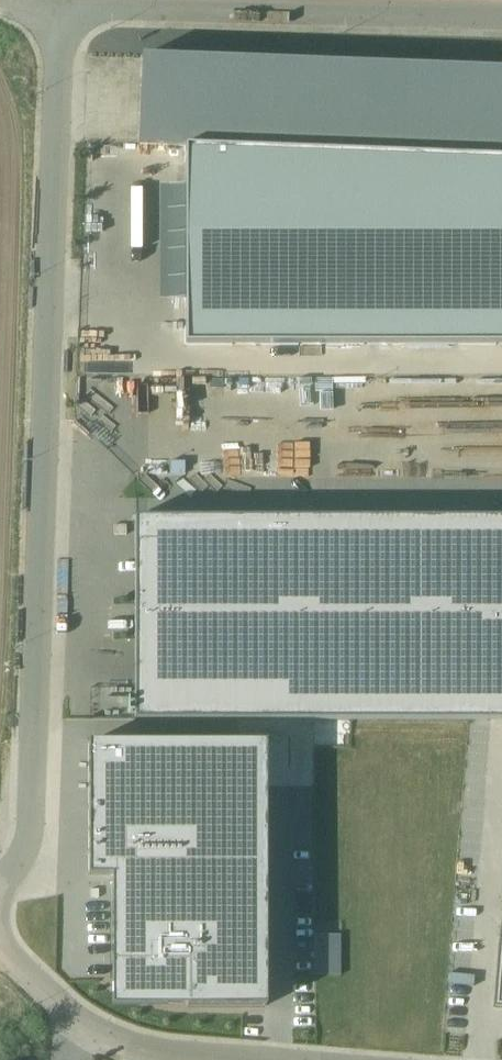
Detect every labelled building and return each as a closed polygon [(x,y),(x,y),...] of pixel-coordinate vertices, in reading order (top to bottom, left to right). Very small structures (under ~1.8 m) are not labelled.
[(138,144),(501,157),(501,69),(141,55),(138,144)] [(184,346),(501,345),(501,158),(184,146),(184,346)] [(134,517),(134,720),(501,720),(501,517),(134,517)] [(265,742),(88,742),(88,876),(111,876),(111,963),(115,963),(115,971),(111,972),(111,1006),(167,1006),(167,1000),(187,1002),(187,1006),(265,1006),(265,742)] [(315,935),(314,974),(340,974),(340,935),(315,935)]
